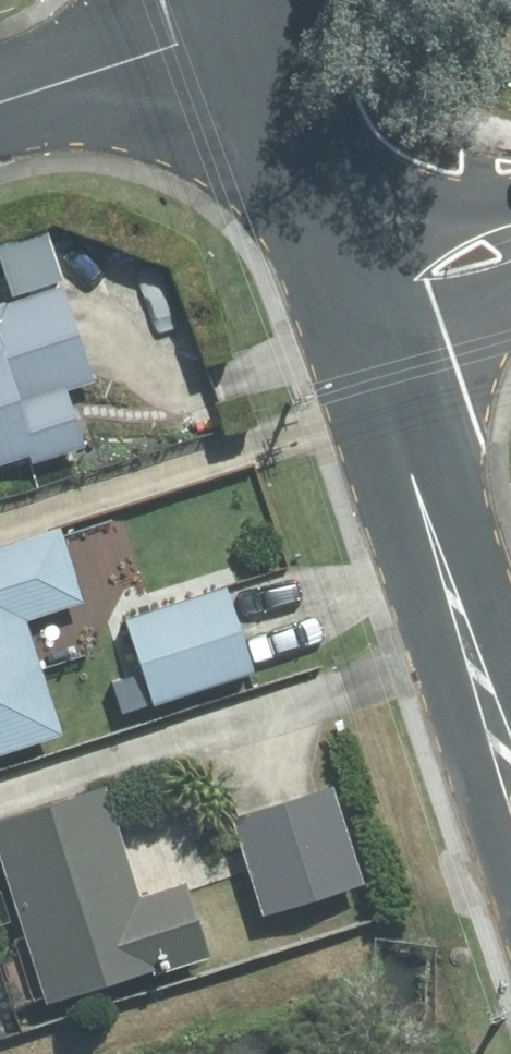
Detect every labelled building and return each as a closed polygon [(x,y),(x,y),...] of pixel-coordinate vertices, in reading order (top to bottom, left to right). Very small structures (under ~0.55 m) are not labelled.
[(20,456),(24,467),(83,447),(64,393),(98,382),(63,281),(0,302),(0,463),(20,456)] [(57,523),(0,543),(0,749),(64,726),(28,622),(86,602),(57,523)] [(259,668),(231,579),(116,614),(144,703),(259,668)] [(0,817),(0,868),(41,996),(208,958),(184,879),(137,894),(103,782),(0,817)] [(361,884),(326,784),(228,819),(262,918),(361,884)]
